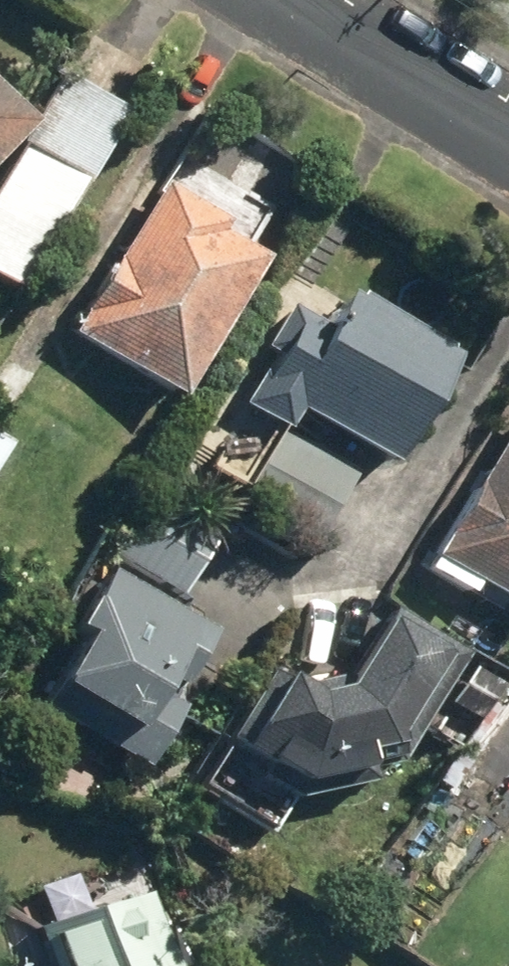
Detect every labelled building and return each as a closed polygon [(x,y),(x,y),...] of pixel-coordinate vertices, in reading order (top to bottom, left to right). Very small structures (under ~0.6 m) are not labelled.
[(0,199),(0,271),(29,289),(144,110),(74,65),(42,116),(25,142),(33,147),(0,199)] [(42,116),(0,76),(0,160),(42,116)] [(238,229),(245,217),(174,174),(79,332),(189,398),(277,252),(238,229)] [(307,410),(413,468),(476,353),(356,287),(348,301),(308,280),(206,465),(333,535),(359,488),(286,448),(307,410)] [(0,424),(0,479),(23,437),(0,424)] [(426,569),(472,599),(488,574),(508,588),(508,443),(426,569)] [(228,531),(148,483),(107,551),(121,560),(187,599),(228,531)] [(121,560),(79,630),(93,638),(66,682),(160,739),(229,624),(187,599),(121,560)] [(404,600),(352,678),(301,675),(280,661),(232,733),(307,784),(396,767),(476,649),(404,600)] [(63,959),(41,965),(190,965),(163,883),(51,920),(63,959)]
